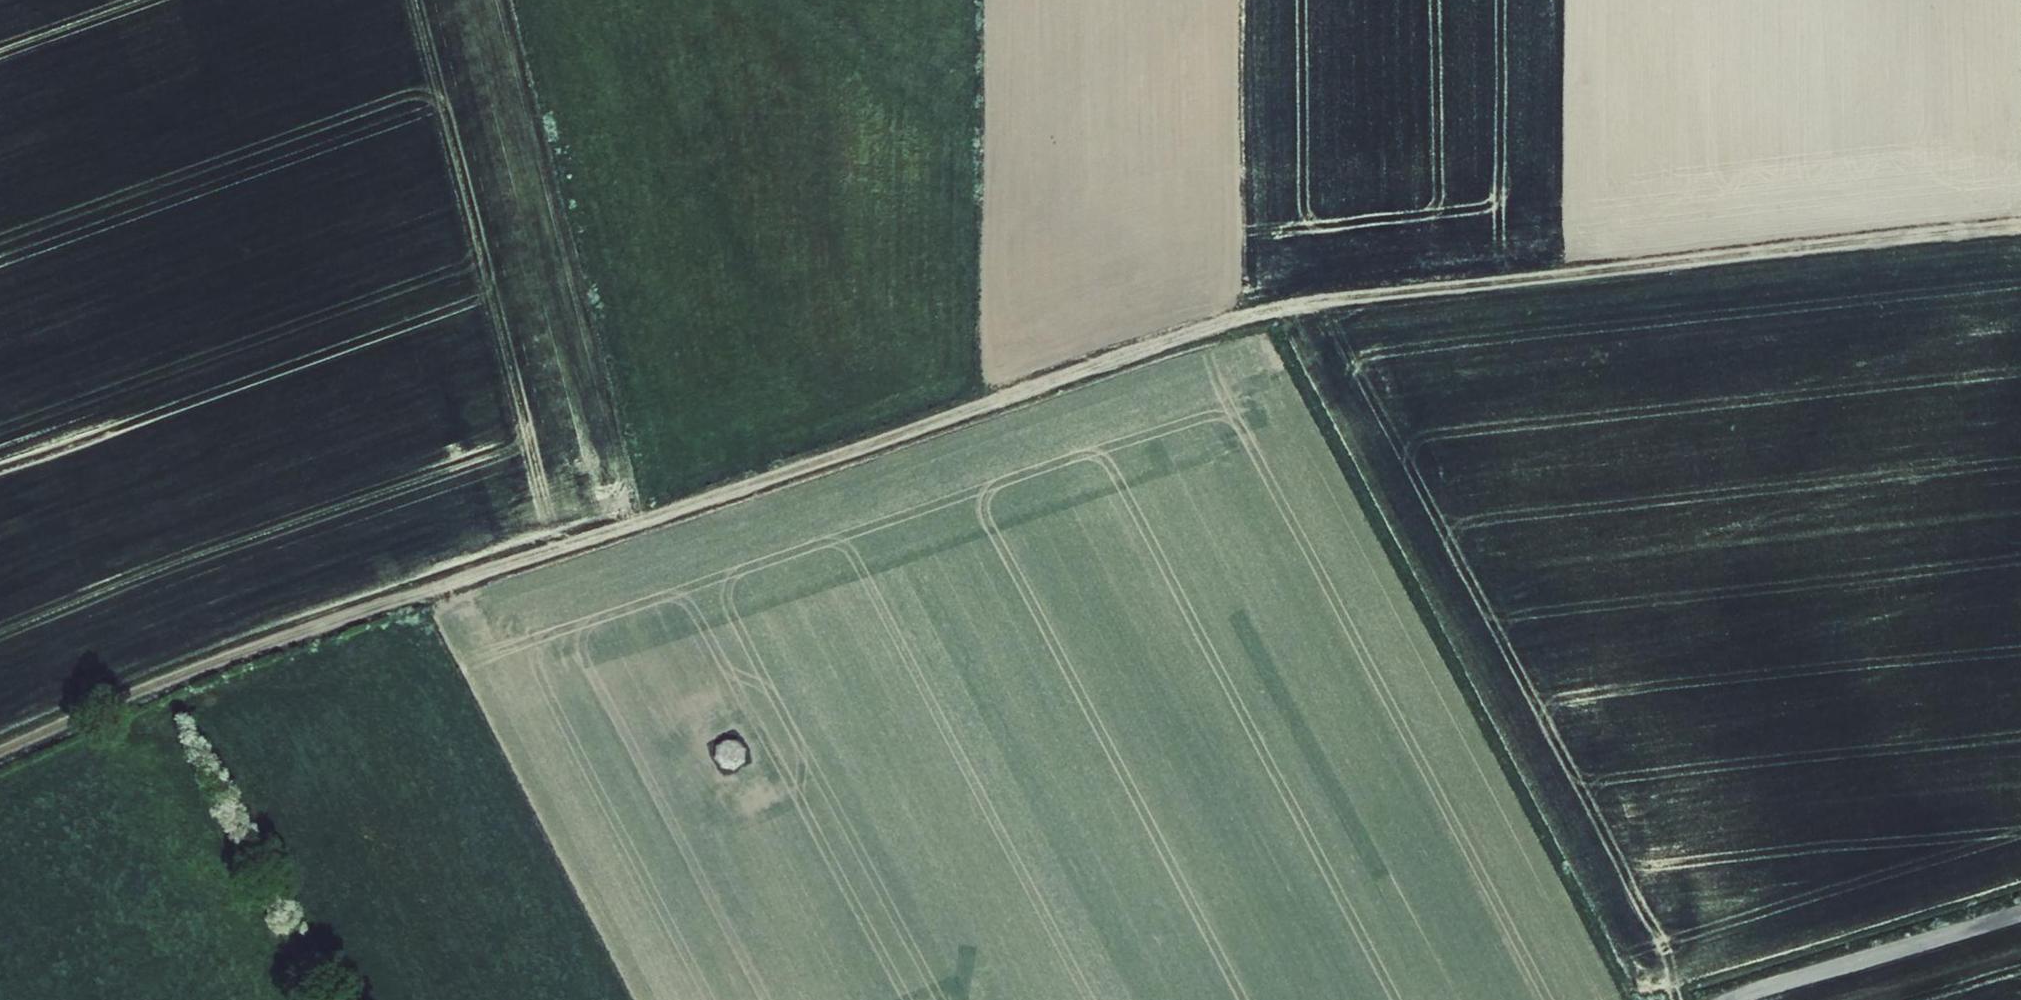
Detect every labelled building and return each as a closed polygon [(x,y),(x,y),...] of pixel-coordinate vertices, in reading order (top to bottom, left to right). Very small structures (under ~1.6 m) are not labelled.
[(715,747),(714,760),(718,765),(722,770),(735,771),(745,763),(746,756),(746,750),(738,740),(725,738),(720,743),(715,747)]
